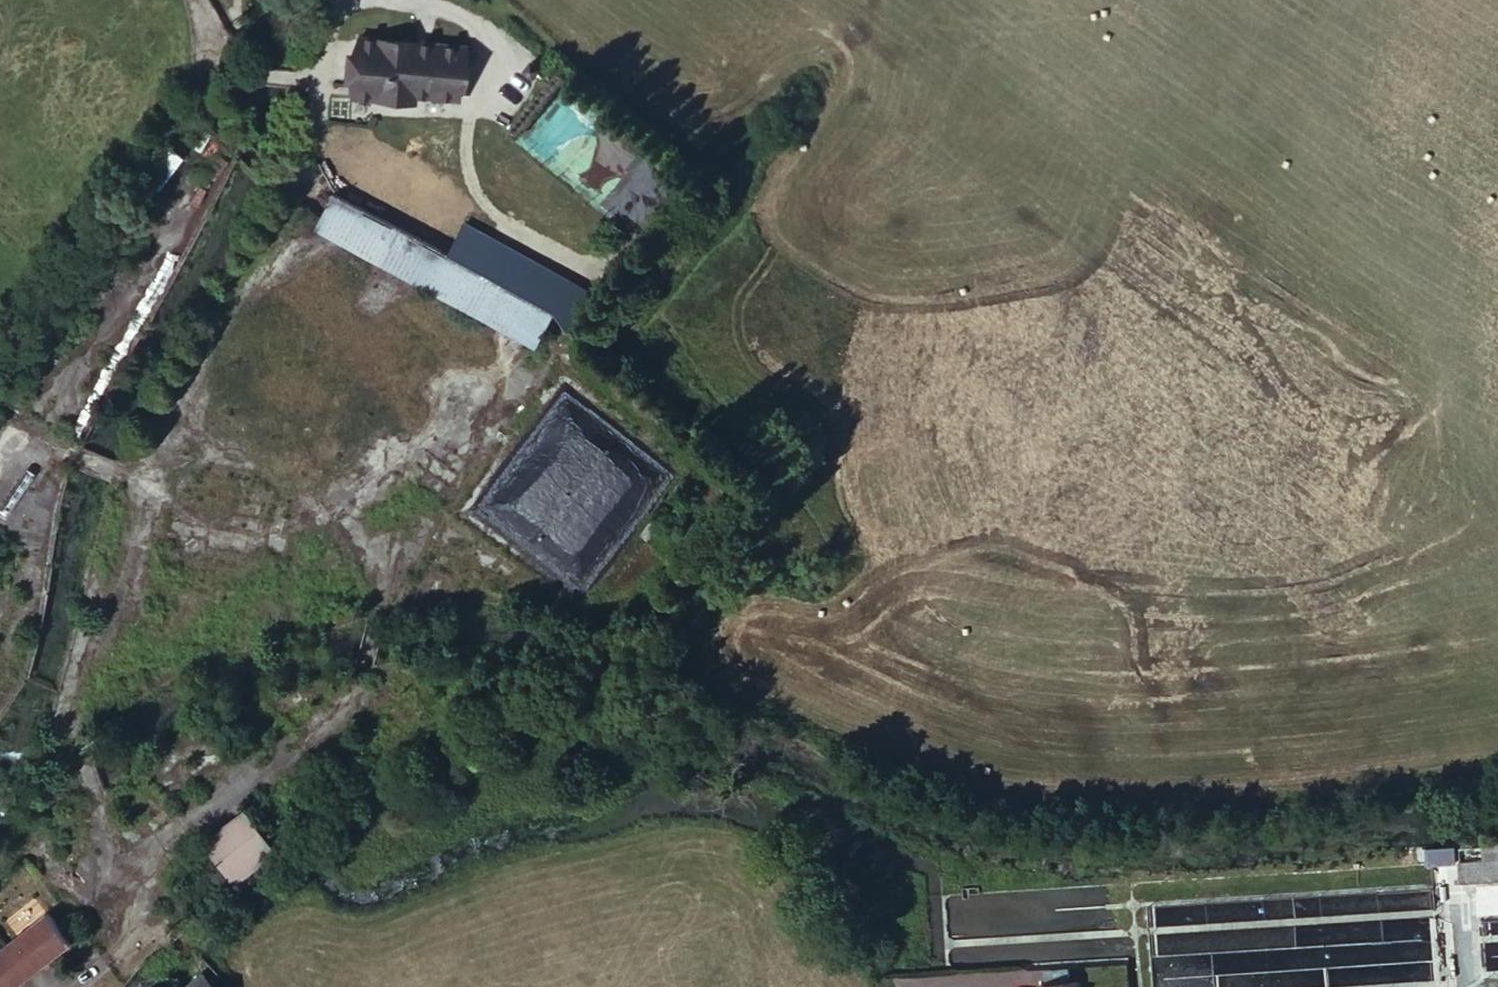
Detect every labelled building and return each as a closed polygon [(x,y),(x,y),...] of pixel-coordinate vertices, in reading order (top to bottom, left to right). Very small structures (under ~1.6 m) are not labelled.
[(468,45),(363,38),(359,97),(418,100),(419,91),(464,95),(468,45)] [(333,190),(320,214),(538,332),(551,309),(445,252),(333,190)] [(551,309),(569,275),(463,217),(445,252),(551,309)] [(206,847),(240,890),(283,855),(248,813),(206,847)] [(1460,845),(1461,878),(1497,876),(1497,836),(1483,837),(1482,844),(1460,845)] [(1446,842),(1447,858),(1455,857),(1454,841),(1446,842)] [(1427,858),(1447,858),(1446,842),(1427,843),(1427,858)] [(37,985),(83,950),(60,920),(15,955),(0,966),(0,986),(34,986),(37,985)] [(185,986),(219,986),(203,970),(185,986)]
